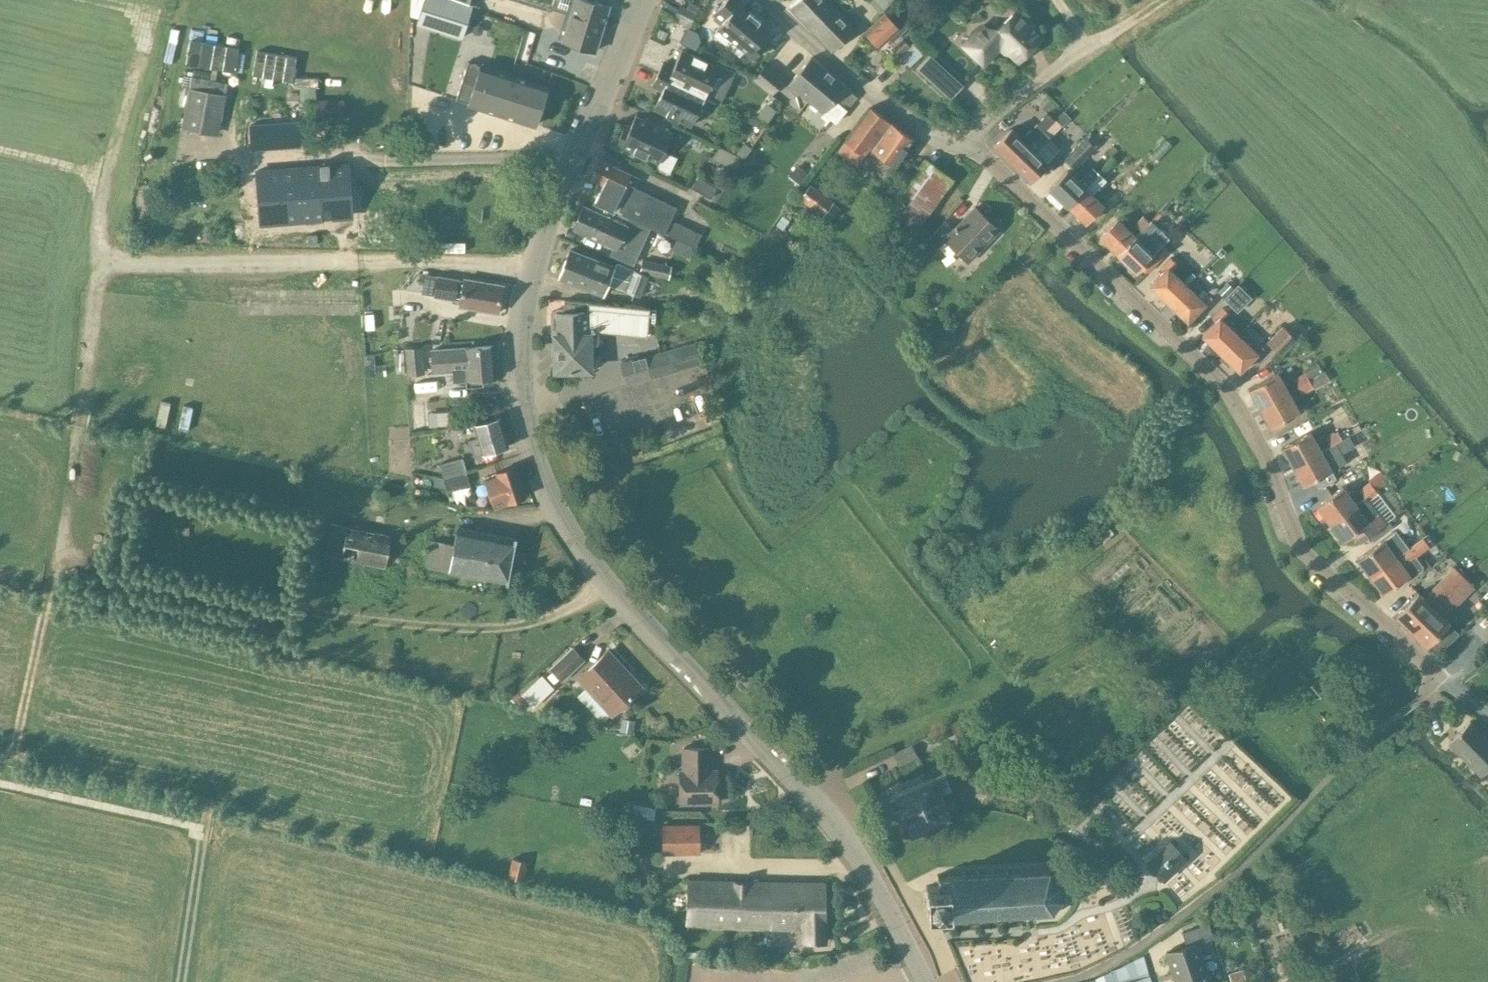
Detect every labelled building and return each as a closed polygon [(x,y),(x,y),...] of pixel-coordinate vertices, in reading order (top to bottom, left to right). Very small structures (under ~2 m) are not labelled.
[(417,22),(443,30),(463,37),(473,6),(454,0),(424,0),(417,22)] [(554,0),(513,0),(512,1),(550,12),(554,0)] [(562,40),(596,50),(608,7),(585,0),(574,0),(562,40)] [(724,1),(714,14),(723,21),(717,28),(754,58),(766,42),(762,39),(770,29),(735,0),(725,0),(724,1)] [(790,6),(832,51),(855,29),(827,0),(796,0),(790,6)] [(891,0),(871,0),(880,10),(891,0)] [(680,5),(673,18),(689,29),(697,14),(680,5)] [(866,32),(867,33),(879,45),(888,36),(892,41),(910,25),(893,7),(885,14),(866,32)] [(993,33),(983,24),(964,44),(983,64),(1002,44),(1018,60),(1042,35),(1015,9),(993,33)] [(664,38),(667,32),(660,29),(657,35),(664,38)] [(892,47),(900,55),(910,46),(903,38),(892,47)] [(234,72),(239,47),(191,40),(186,65),(234,72)] [(292,82),(297,57),(256,50),(252,75),(292,82)] [(662,62),(657,74),(705,96),(705,95),(716,100),(729,72),(716,66),(681,50),(673,67),(662,62)] [(915,68),(950,100),(963,85),(928,53),(915,68)] [(811,57),(789,83),(793,86),(791,88),(797,94),(800,91),(806,97),(827,71),(811,57)] [(536,125),(548,87),(468,61),(456,99),(536,125)] [(784,79),(766,63),(753,78),(771,95),(784,79)] [(827,71),(806,97),(809,99),(823,110),(836,122),(839,118),(846,110),(832,99),(844,85),(827,71)] [(657,74),(652,85),(662,90),(654,107),(691,125),(705,96),(657,74)] [(844,85),(832,99),(846,110),(857,97),(844,85)] [(218,136),(226,95),(189,88),(182,129),(218,136)] [(316,99),(316,121),(344,121),(344,99),(316,99)] [(860,150),(863,147),(865,144),(872,149),(894,164),(913,139),(870,107),(846,140),(860,150)] [(994,146),(1011,163),(1043,131),(1054,119),(1047,112),(1022,138),(1011,128),(994,146)] [(658,162),(672,133),(635,115),(630,126),(625,124),(616,142),(658,162)] [(300,146),(298,122),(263,124),(250,125),(252,150),(300,146)] [(1029,145),(1011,163),(1029,180),(1047,162),(1035,150),(1049,136),(1043,131),(1029,145)] [(1074,169),(1095,147),(1085,138),(1064,159),(1074,169)] [(751,146),(745,142),(737,154),(744,158),(751,146)] [(891,231),(911,250),(914,254),(931,232),(921,224),(953,179),(925,158),(892,204),(904,213),(891,231)] [(596,200),(612,208),(611,209),(649,226),(664,233),(695,247),(701,234),(670,219),(676,207),(624,183),(628,173),(600,160),(591,177),(604,183),(596,200)] [(352,218),(348,165),(299,169),(303,222),(352,218)] [(799,184),(808,173),(798,165),(789,177),(799,184)] [(1049,188),(1067,205),(1067,206),(1098,173),(1092,167),(1083,176),(1084,176),(1079,182),(1067,170),(1049,188)] [(303,222),(299,169),(255,172),(259,226),(303,222)] [(1103,205),(1092,194),(1097,189),(1105,180),(1098,173),(1067,206),(1085,223),(1103,205)] [(693,187),(710,197),(715,188),(698,178),(693,187)] [(832,201),(831,202),(810,185),(801,197),(823,214),(822,215),(820,218),(821,219),(827,224),(826,224),(828,225),(841,208),(832,201)] [(649,226),(611,209),(595,201),(593,201),(589,208),(583,205),(573,228),(602,241),(602,240),(616,247),(614,253),(634,262),(649,226)] [(974,207),(954,228),(945,220),(925,242),(933,250),(944,238),(968,261),(999,230),(974,207)] [(1143,216),(1134,224),(1140,230),(1149,221),(1143,216)] [(1117,219),(1100,237),(1117,254),(1135,236),(1117,219)] [(1135,236),(1117,254),(1135,271),(1153,253),(1168,237),(1151,219),(1149,221),(1140,230),(1135,236)] [(771,226),(766,235),(776,240),(781,231),(771,226)] [(606,285),(606,284),(613,266),(570,249),(559,277),(602,294),(606,285)] [(1150,285),(1169,303),(1186,285),(1171,270),(1178,264),(1170,256),(1159,267),(1163,271),(1150,285)] [(640,272),(643,273),(669,279),(672,266),(642,259),(640,272)] [(643,273),(640,272),(635,270),(615,262),(613,266),(606,284),(606,285),(627,292),(640,297),(648,276),(643,273)] [(1202,270),(1197,275),(1201,279),(1206,274),(1202,270)] [(464,278),(464,280),(459,279),(459,278),(437,274),(433,297),(455,300),(455,299),(460,300),(459,306),(498,313),(503,285),(464,278)] [(1227,282),(1218,291),(1224,296),(1232,287),(1227,282)] [(1186,285),(1169,303),(1187,321),(1201,307),(1204,311),(1215,300),(1207,292),(1201,298),(1186,285)] [(1237,285),(1224,299),(1232,307),(1246,293),(1237,285)] [(551,311),(553,335),(554,349),(555,370),(590,370),(590,342),(597,342),(597,329),(647,333),(649,308),(564,300),(564,311),(551,311)] [(1220,353),(1238,335),(1224,321),(1230,314),(1222,306),(1211,318),(1215,321),(1201,335),(1220,353)] [(1267,342),(1280,355),(1281,356),(1296,339),(1282,326),(1267,342)] [(1253,349),(1238,335),(1220,353),(1239,371),(1252,358),(1256,361),(1267,350),(1259,342),(1253,349)] [(695,342),(620,362),(626,385),(702,365),(695,342)] [(463,347),(431,349),(432,372),(451,370),(452,370),(453,382),(467,381),(467,384),(483,383),(482,378),(496,377),(494,345),(463,347)] [(425,374),(423,347),(405,348),(407,375),(425,374)] [(1287,364),(1300,354),(1294,347),(1281,356),(1287,364)] [(1309,380),(1297,387),(1302,395),(1313,388),(1330,380),(1325,371),(1322,373),(1309,380)] [(1260,408),(1288,392),(1277,373),(1249,388),(1260,408)] [(1293,380),(1297,387),(1309,380),(1305,373),(1293,380)] [(1299,411),(1288,392),(1260,408),(1270,427),(1299,411)] [(440,407),(411,407),(411,427),(441,426),(440,407)] [(473,456),(482,453),(508,446),(500,417),(474,424),(478,437),(468,440),(473,456)] [(1310,431),(1281,447),(1292,466),(1321,450),(1314,438),(1310,431)] [(1338,432),(1326,438),(1330,446),(1335,443),(1342,439),(1338,432)] [(1321,450),(1292,466),(1303,485),(1332,469),(1346,461),(1341,452),(1354,445),(1349,436),(1342,439),(1335,443),(1330,446),(1321,451),(1321,450)] [(466,470),(463,457),(440,463),(443,476),(466,470)] [(496,472),(497,475),(485,479),(490,492),(491,491),(496,506),(526,496),(515,465),(496,472)] [(466,470),(443,476),(446,489),(469,483),(466,470)] [(1365,496),(1374,489),(1369,482),(1359,490),(1364,496),(1364,497),(1365,496)] [(1355,503),(1342,486),(1316,505),(1329,523),(1355,503)] [(1374,489),(1365,496),(1369,501),(1379,494),(1374,489)] [(1355,503),(1329,523),(1342,540),(1354,532),(1360,541),(1385,522),(1370,503),(1369,501),(1365,496),(1364,497),(1364,496),(1355,503)] [(347,527),(330,524),(324,554),(341,557),(340,559),(354,561),(373,565),(385,567),(385,565),(387,555),(391,537),(391,534),(347,526),(347,527)] [(449,570),(507,581),(515,538),(457,527),(449,570)] [(1395,529),(1357,559),(1370,576),(1396,556),(1404,550),(1408,546),(1395,529)] [(1396,556),(1370,576),(1383,594),(1408,574),(1411,577),(1422,569),(1423,565),(1416,556),(1429,546),(1429,545),(1422,536),(1415,542),(1415,541),(1408,546),(1404,550),(1396,557),(1396,556)] [(388,555),(386,565),(385,567),(398,570),(397,578),(414,582),(420,558),(402,553),(401,558),(388,555)] [(1395,615),(1410,630),(1462,576),(1453,567),(1423,597),(1417,591),(1395,615)] [(1462,576),(1410,630),(1426,646),(1454,617),(1456,614),(1456,611),(1456,608),(1453,604),(1471,585),(1462,576)] [(561,682),(585,660),(572,645),(548,667),(561,682)] [(611,714),(642,686),(608,650),(578,678),(611,714)] [(543,697),(531,684),(521,694),(530,703),(533,707),(543,697)] [(620,731),(633,733),(635,720),(622,718),(620,731)] [(1480,776),(1487,768),(1487,741),(1469,721),(1447,742),(1480,776)] [(1240,844),(1288,793),(1232,740),(1184,792),(1212,818),(1212,819),(1240,844)] [(898,765),(917,755),(912,744),(892,754),(898,765)] [(709,747),(683,748),(683,772),(678,772),(678,803),(717,803),(717,771),(709,771),(709,747)] [(945,773),(933,778),(932,777),(894,794),(912,834),(950,818),(940,794),(951,790),(945,773)] [(624,809),(623,816),(654,821),(655,815),(624,809)] [(661,825),(661,854),(697,854),(697,825),(661,825)] [(452,828),(450,839),(457,840),(459,829),(452,828)] [(1164,879),(1186,859),(1170,842),(1149,863),(1164,879)] [(513,858),(509,877),(524,881),(528,861),(513,858)] [(926,887),(926,892),(927,910),(941,909),(941,917),(1051,910),(1061,899),(1059,882),(1048,871),(938,878),(939,885),(927,886),(926,887)] [(686,926),(756,927),(757,906),(773,906),(773,894),(757,894),(758,880),(687,878),(686,926)] [(757,906),(756,927),(802,928),(802,941),(824,941),(826,881),(758,880),(757,894),(773,894),(773,906),(757,906)] [(1186,931),(1183,932),(1188,945),(1167,952),(1177,981),(1212,981),(1198,943),(1215,937),(1210,923),(1186,931)] [(1229,973),(1231,981),(1247,981),(1243,969),(1229,973)]
